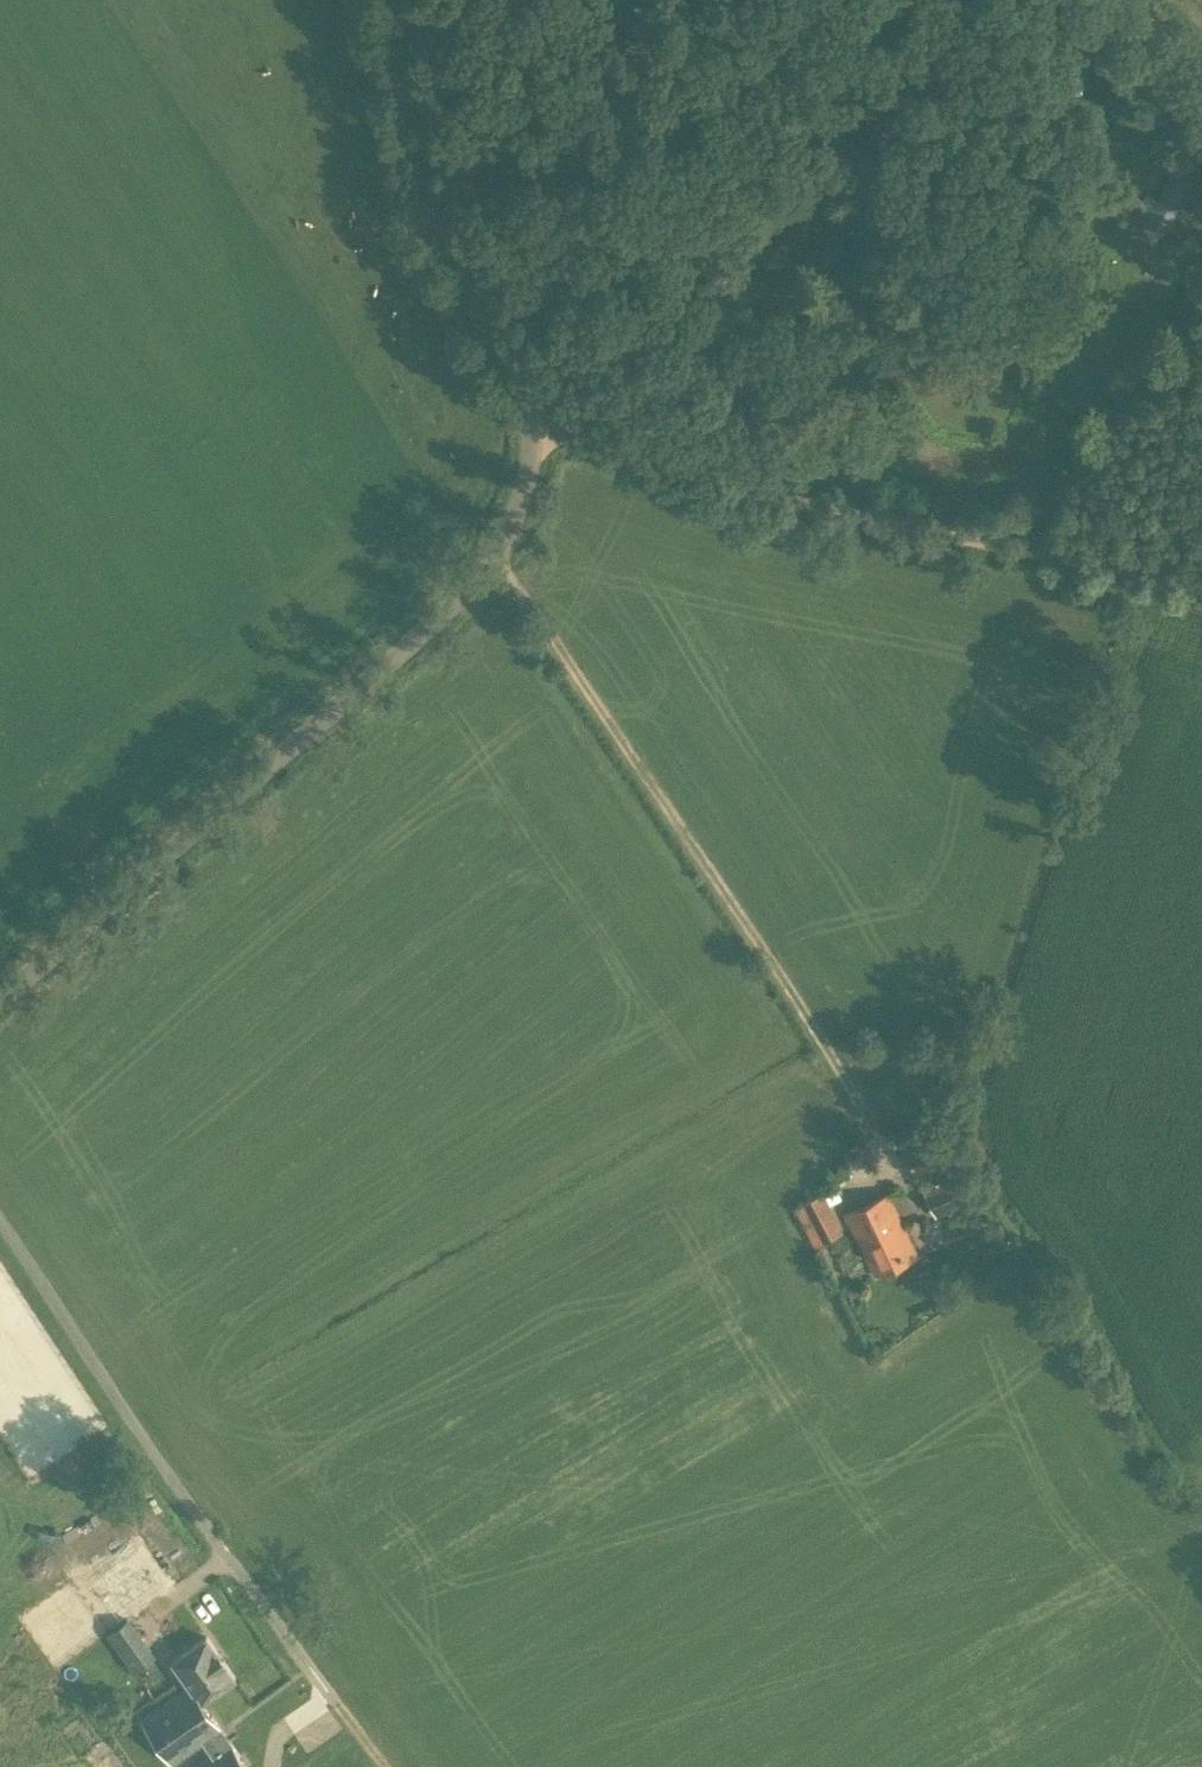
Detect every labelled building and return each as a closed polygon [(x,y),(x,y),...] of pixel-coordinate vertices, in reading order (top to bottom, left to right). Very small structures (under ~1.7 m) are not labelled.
[(1175,208),(1151,201),(1136,226),(1128,217),(1113,241),(1121,250),(1145,257),(1175,208)] [(686,439),(693,436),(689,428),(682,431),(686,439)] [(936,1213),(965,1199),(955,1176),(924,1190),(936,1213)] [(889,1190),(902,1209),(913,1202),(900,1183),(889,1190)] [(875,1273),(917,1253),(887,1191),(846,1211),(875,1273)] [(821,1193),(794,1207),(814,1247),(842,1233),(821,1193)] [(136,1549),(94,1580),(120,1617),(162,1586),(136,1549)] [(126,1658),(146,1644),(137,1631),(117,1645),(126,1658)] [(173,1762),(220,1728),(201,1702),(235,1677),(206,1636),(173,1660),(190,1684),(142,1719),(173,1762)] [(218,1748),(191,1766),(250,1766),(230,1740),(218,1748)]
